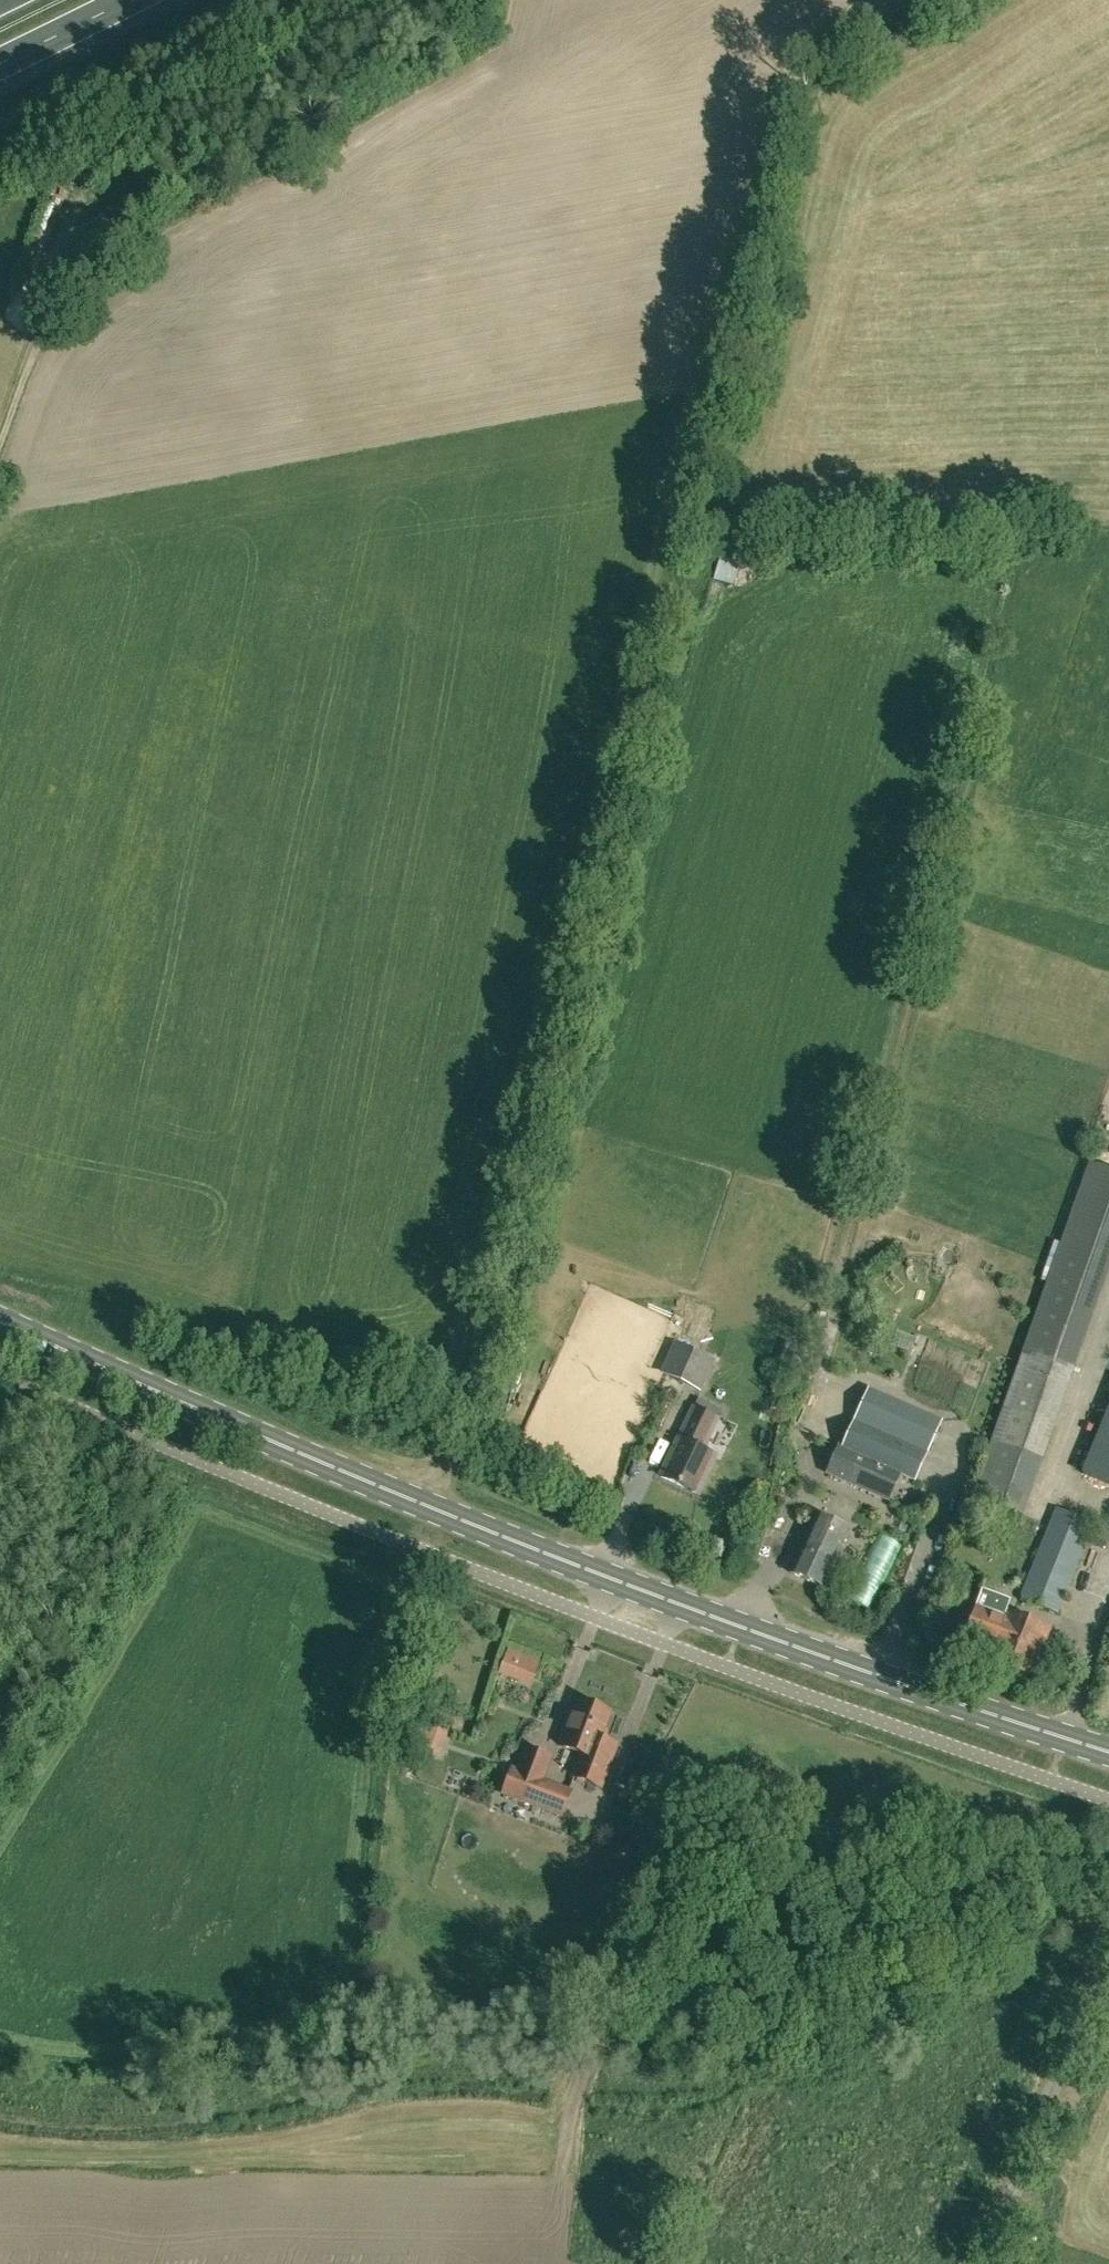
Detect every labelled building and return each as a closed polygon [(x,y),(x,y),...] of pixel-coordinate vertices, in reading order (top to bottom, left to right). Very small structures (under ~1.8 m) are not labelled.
[(714,580),(716,581),(732,585),(741,553),(722,548),(714,580)] [(972,1499),(1022,1515),(1108,1268),(1108,1173),(1089,1166),(972,1499)] [(676,1343),(663,1375),(700,1392),(714,1360),(676,1343)] [(828,1474),(889,1502),(901,1475),(915,1482),(927,1454),(942,1422),(868,1389),(842,1449),(839,1448),(828,1474)] [(698,1495),(715,1458),(703,1453),(718,1420),(693,1409),(678,1442),(678,1441),(661,1478),(698,1495)] [(1082,1475),(1108,1486),(1108,1409),(1082,1475)] [(1056,1612),(1091,1524),(1058,1511),(1023,1599),(1056,1612)] [(816,1517),(805,1542),(790,1574),(821,1588),(847,1531),(816,1517)] [(961,1621),(952,1644),(971,1652),(974,1645),(990,1651),(987,1659),(1031,1676),(1049,1631),(1005,1614),(1001,1623),(974,1612),(969,1625),(961,1621)] [(509,1679),(519,1653),(508,1648),(498,1674),(509,1679)] [(600,1739),(610,1713),(579,1701),(573,1715),(570,1713),(559,1743),(581,1752),(572,1777),(601,1788),(617,1746),(600,1739)] [(430,1719),(421,1750),(442,1755),(450,1725),(430,1719)] [(544,1781),(552,1760),(523,1749),(515,1770),(513,1769),(503,1794),(561,1816),(571,1792),(544,1781)]
